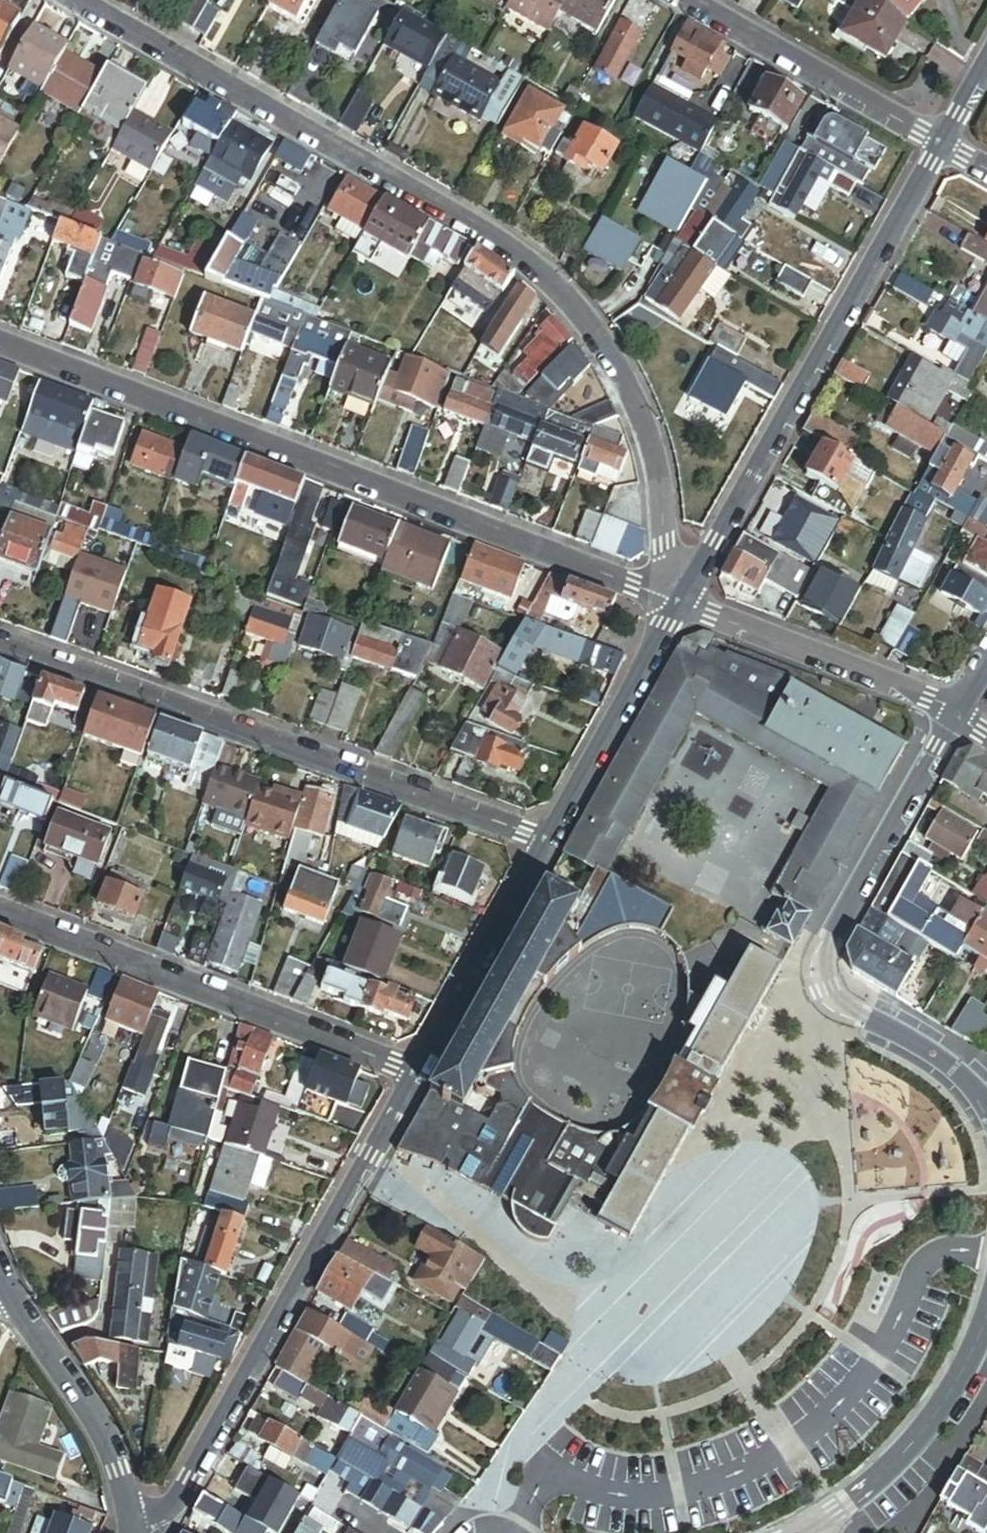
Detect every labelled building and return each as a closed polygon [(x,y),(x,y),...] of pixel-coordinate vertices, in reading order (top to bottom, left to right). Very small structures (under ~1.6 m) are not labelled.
[(193,32),(207,8),(193,0),(189,0),(177,22),(193,32)] [(268,9),(297,25),(312,0),(273,0),(268,9)] [(349,0),(342,0),(315,48),(335,59),(339,51),(355,59),(378,17),(367,10),(349,0)] [(367,10),(372,0),(349,0),(367,10)] [(506,10),(548,34),(559,14),(567,0),(511,0),(506,10)] [(559,14),(595,34),(614,0),(567,0),(559,14)] [(797,10),(803,0),(779,0),(797,10)] [(906,24),(883,6),(873,0),(832,0),(832,1),(854,14),(843,33),(866,47),(865,50),(885,61),(906,24)] [(906,24),(925,0),(876,0),(883,6),(906,24)] [(21,19),(0,7),(0,53),(1,53),(21,19)] [(207,8),(193,32),(206,39),(220,15),(207,8)] [(421,23),(423,18),(405,8),(399,19),(404,22),(389,49),(404,57),(405,55),(430,68),(447,38),(421,23)] [(404,22),(399,19),(384,47),(389,49),(404,22)] [(722,43),(686,23),(663,65),(668,68),(675,55),(687,61),(705,72),(720,80),(731,60),(721,55),(717,52),(722,43)] [(640,34),(621,24),(596,72),(608,79),(614,82),(640,34)] [(54,37),(34,26),(32,30),(51,41),(54,37)] [(32,30),(10,69),(45,89),(64,55),(69,45),(54,37),(51,41),(32,30)] [(447,38),(430,68),(444,76),(453,58),(464,64),(471,51),(447,38)] [(726,45),(722,43),(717,52),(721,55),(726,45)] [(339,51),(335,59),(350,68),(355,59),(339,51)] [(64,55),(45,89),(43,93),(82,115),(83,113),(103,77),(64,55)] [(444,76),(432,97),(481,123),(483,120),(502,85),(464,64),(453,58),(444,76)] [(705,72),(687,61),(683,70),(701,80),(705,72)] [(108,68),(103,77),(83,113),(121,135),(133,114),(146,90),(108,68)] [(497,128),(523,80),(509,73),(502,85),(483,120),(497,128)] [(803,102),(766,81),(749,111),(786,132),(803,102)] [(700,155),(717,125),(651,89),(635,120),(700,155)] [(340,128),(355,136),(373,103),(358,95),(340,128)] [(539,152),(541,153),(553,133),(564,114),(530,95),(505,139),(536,156),(539,152)] [(237,114),(229,109),(221,123),(214,119),(219,111),(208,105),(203,114),(193,108),(184,125),(198,133),(219,145),(231,124),(237,114)] [(219,111),(214,119),(221,123),(229,109),(222,105),(219,111)] [(83,113),(82,115),(81,117),(100,128),(98,132),(116,143),(121,135),(83,113)] [(172,136),(133,114),(121,135),(116,143),(111,152),(150,174),(172,136)] [(868,174),(869,174),(852,164),(854,161),(873,172),(884,153),(851,134),(852,131),(832,121),(826,120),(822,123),(812,141),(807,138),(807,139),(800,151),(799,152),(825,166),(858,185),(862,187),(861,186),(868,174)] [(0,121),(0,169),(20,133),(0,121)] [(231,124),(219,145),(212,157),(209,163),(240,180),(247,184),(249,185),(260,164),(271,146),(231,124)] [(567,165),(579,172),(583,164),(602,174),(617,146),(584,128),(582,133),(577,130),(568,147),(563,145),(556,157),(565,162),(564,163),(567,165)] [(219,145),(198,133),(191,145),(212,157),(219,145)] [(549,158),(561,138),(553,133),(541,153),(549,158)] [(311,157),(285,142),(278,154),(304,169),(311,157)] [(765,191),(774,196),(799,152),(784,143),(759,188),(765,191)] [(825,166),(799,152),(774,196),(768,206),(794,221),(817,180),(825,166)] [(718,165),(700,155),(690,173),(707,183),(711,177),(718,165)] [(690,214),(707,183),(690,173),(674,164),(670,162),(641,214),(678,235),(690,214)] [(240,180),(209,163),(206,172),(235,189),(240,180)] [(573,183),(579,172),(567,165),(561,176),(573,183)] [(858,185),(825,166),(817,180),(850,199),(858,185)] [(726,175),(721,183),(719,187),(728,192),(735,180),(726,175)] [(711,177),(707,183),(690,214),(700,220),(719,187),(721,183),(711,177)] [(384,199),(347,178),(328,212),(342,220),(364,233),(384,199)] [(247,184),(240,180),(235,189),(242,192),(247,184)] [(719,187),(700,220),(702,221),(735,240),(742,244),(752,227),(739,220),(755,192),(735,180),(728,192),(719,187)] [(768,206),(774,196),(765,191),(759,201),(768,206)] [(384,199),(364,233),(363,235),(408,261),(410,258),(418,244),(429,225),(384,199)] [(35,200),(29,211),(60,223),(68,226),(74,215),(35,200)] [(5,202),(0,214),(0,275),(14,239),(13,238),(5,235),(7,230),(15,234),(19,235),(29,211),(5,202)] [(103,222),(78,208),(74,215),(68,226),(94,236),(103,222)] [(280,236),(268,256),(245,244),(256,224),(242,216),(221,252),(212,268),(206,278),(261,299),(269,302),(300,248),(280,236)] [(364,233),(342,220),(336,231),(358,244),(363,235),(364,233)] [(583,253),(621,273),(639,241),(601,221),(583,253)] [(699,244),(693,252),(701,258),(716,268),(735,240),(702,221),(690,237),(699,244)] [(68,226),(60,223),(53,242),(69,248),(66,253),(73,256),(65,278),(84,285),(102,239),(94,236),(68,226)] [(468,248),(429,225),(418,244),(440,257),(444,259),(457,267),(468,248)] [(590,238),(579,232),(566,255),(577,261),(590,238)] [(125,237),(116,233),(111,242),(120,246),(125,237)] [(969,236),(960,251),(986,267),(986,246),(969,236)] [(120,246),(111,242),(102,239),(84,285),(69,324),(89,332),(112,274),(131,282),(138,262),(141,254),(120,246)] [(208,244),(198,263),(212,268),(221,252),(208,244)] [(440,257),(418,244),(410,258),(432,271),(438,261),(440,257)] [(649,285),(667,254),(657,248),(640,280),(649,285)] [(165,250),(160,261),(185,271),(206,278),(212,268),(198,263),(165,250)] [(499,268),(477,252),(466,271),(484,283),(503,295),(515,279),(499,268)] [(701,258),(693,252),(685,263),(678,258),(669,270),(667,269),(652,291),(662,298),(657,305),(679,321),(700,291),(706,295),(712,286),(706,282),(716,268),(701,258)] [(160,261),(141,254),(138,262),(143,264),(136,284),(130,298),(147,305),(152,292),(174,300),(185,271),(160,261)] [(143,264),(138,262),(131,282),(136,284),(143,264)] [(804,299),(813,283),(785,267),(776,284),(804,299)] [(466,271),(457,285),(475,297),(484,283),(466,271)] [(534,295),(521,284),(498,327),(515,336),(522,322),(520,320),(534,295)] [(971,317),(986,327),(986,288),(971,317)] [(647,298),(657,305),(662,298),(652,291),(647,298)] [(319,310),(274,292),(268,303),(304,316),(313,320),(319,310)] [(75,303),(63,298),(53,322),(66,327),(75,303)] [(244,344),(254,318),(204,298),(190,334),(207,340),(206,345),(224,352),(226,347),(241,353),(244,344)] [(304,316),(268,303),(261,300),(254,318),(244,344),(249,345),(254,334),(280,344),(285,332),(296,336),(304,316)] [(971,317),(944,302),(928,331),(949,343),(965,352),(956,366),(951,377),(957,381),(968,386),(986,353),(986,327),(971,317)] [(671,323),(650,311),(644,322),(665,333),(666,332),(671,323)] [(313,320),(304,316),(296,336),(291,348),(263,421),(278,427),(296,381),(297,382),(304,365),(308,366),(312,357),(338,367),(345,348),(350,334),(313,320)] [(517,400),(573,341),(552,320),(540,331),(544,335),(525,356),(531,362),(513,381),(501,394),(517,400)] [(671,323),(666,332),(694,347),(699,339),(671,323)] [(498,327),(494,325),(481,348),(498,358),(515,336),(498,327)] [(711,346),(737,360),(748,342),(720,326),(710,345),(711,346)] [(146,332),(131,371),(144,376),(159,338),(146,332)] [(285,332),(280,344),(291,348),(296,336),(285,332)] [(384,339),(381,346),(390,349),(392,343),(384,339)] [(710,345),(699,339),(694,347),(706,354),(711,346),(710,345)] [(965,352),(949,343),(941,357),(956,366),(965,352)] [(750,387),(775,401),(783,386),(737,360),(711,346),(706,354),(713,358),(748,378),(753,381),(750,387)] [(392,367),(345,348),(338,367),(329,391),(375,408),(383,389),(389,373),(392,367)] [(475,358),(461,350),(448,372),(451,374),(463,379),(475,358)] [(590,369),(571,351),(531,392),(550,410),(590,369)] [(448,372),(409,357),(400,377),(389,373),(383,389),(438,410),(451,374),(448,372)] [(748,378),(713,358),(710,364),(745,383),(748,378)] [(910,359),(886,403),(926,426),(945,393),(964,404),(969,395),(964,392),(968,386),(957,381),(951,377),(941,371),(938,375),(910,359)] [(869,377),(842,362),(834,376),(861,392),(862,389),(869,377)] [(7,402),(18,371),(0,364),(0,399),(7,402)] [(733,405),(745,383),(710,364),(690,399),(725,419),(726,418),(733,405)] [(513,381),(504,374),(493,390),(499,393),(501,394),(513,381)] [(869,377),(862,389),(871,395),(881,380),(871,374),(869,377)] [(738,408),(750,387),(753,381),(748,378),(745,383),(733,405),(738,408)] [(77,454),(93,405),(38,384),(26,416),(20,433),(77,454)] [(229,384),(221,405),(232,410),(240,388),(229,384)] [(496,401),(497,396),(471,386),(468,394),(463,392),(461,397),(452,394),(444,412),(485,428),(496,401)] [(501,394),(499,393),(497,396),(496,401),(502,403),(493,427),(509,434),(535,444),(547,411),(517,400),(501,394)] [(105,405),(94,401),(93,405),(77,454),(73,467),(88,472),(96,451),(114,457),(124,426),(101,418),(105,405)] [(502,403),(496,401),(485,428),(476,449),(500,459),(509,434),(493,427),(502,403)] [(595,428),(617,416),(608,401),(573,422),(593,429),(595,428)] [(731,421),(738,408),(733,405),(726,418),(731,421)] [(927,471),(945,440),(886,406),(876,424),(898,436),(918,447),(926,452),(918,466),(927,471)] [(586,446),(593,429),(573,422),(549,412),(534,450),(532,449),(526,464),(551,474),(558,458),(573,464),(581,444),(586,446)] [(857,440),(812,414),(802,433),(824,446),(847,459),(857,440)] [(413,428),(396,472),(413,479),(430,434),(413,428)] [(623,439),(595,428),(578,471),(595,478),(599,466),(620,474),(627,455),(618,452),(623,439)] [(952,428),(945,440),(986,463),(986,449),(952,428)] [(179,466),(184,451),(142,436),(130,467),(173,483),(179,466)] [(918,447),(898,436),(890,451),(909,462),(918,447)] [(205,443),(189,437),(184,451),(179,466),(195,472),(205,443)] [(945,440),(927,471),(916,491),(933,501),(944,507),(948,501),(949,502),(970,465),(974,467),(973,470),(986,478),(986,463),(945,440)] [(195,472),(179,466),(173,483),(196,491),(201,475),(211,446),(205,443),(195,472)] [(246,459),(211,446),(201,475),(236,487),(246,459)] [(866,492),(875,475),(847,459),(824,446),(806,477),(820,485),(812,500),(844,519),(849,521),(855,511),(850,509),(861,489),(866,492)] [(246,459),(236,487),(229,504),(243,509),(251,490),(267,496),(278,500),(296,506),(299,499),(305,482),(246,459)] [(456,460),(444,490),(458,496),(470,465),(456,460)] [(499,481),(489,507),(506,514),(516,488),(499,481)] [(305,482),(299,499),(302,500),(267,595),(303,608),(310,587),(295,581),(305,555),(304,555),(309,540),(305,538),(310,524),(323,488),(305,482)] [(0,485),(0,486),(0,498),(56,518),(60,506),(0,485)] [(882,554),(865,582),(892,595),(898,581),(919,591),(933,559),(913,550),(926,521),(925,520),(933,501),(916,491),(913,497),(912,496),(886,542),(882,554)] [(278,500),(267,496),(264,506),(274,510),(278,500)] [(980,501),(969,521),(986,531),(986,505),(980,501)] [(60,505),(60,506),(56,518),(99,533),(100,530),(108,508),(93,502),(88,515),(60,505)] [(834,525),(794,503),(772,544),(812,566),(834,525)] [(123,513),(108,508),(100,530),(151,548),(154,540),(155,537),(118,525),(123,513)] [(386,562),(399,527),(351,510),(338,545),(386,562)] [(588,511),(576,541),(590,546),(601,519),(602,517),(588,511)] [(969,521),(957,514),(952,523),(964,529),(969,521)] [(51,533),(8,518),(0,541),(0,562),(36,575),(43,555),(51,533)] [(643,537),(601,519),(590,546),(596,550),(618,559),(625,537),(643,542),(643,537)] [(870,533),(849,521),(844,519),(838,529),(864,544),(870,533)] [(969,521),(964,529),(962,532),(977,540),(964,564),(986,578),(986,531),(969,521)] [(305,538),(309,540),(315,526),(310,524),(305,538)] [(450,546),(399,527),(386,562),(382,572),(418,585),(433,591),(450,546)] [(61,537),(51,533),(43,555),(76,567),(80,556),(87,536),(64,528),(61,537)] [(813,574),(744,536),(722,575),(739,585),(742,581),(759,591),(763,583),(797,602),(813,574)] [(643,556),(643,542),(625,537),(618,559),(630,563),(643,556)] [(208,563),(154,540),(151,548),(149,552),(203,575),(208,563)] [(524,565),(473,546),(460,580),(511,600),(524,565)] [(126,572),(80,556),(76,567),(64,600),(110,616),(126,572)] [(34,580),(36,575),(0,562),(0,568),(34,580)] [(956,568),(941,595),(982,617),(986,608),(986,585),(956,568)] [(802,607),(840,629),(860,592),(822,571),(802,607)] [(382,572),(380,577),(416,590),(418,585),(382,572)] [(617,600),(550,575),(523,621),(539,627),(544,615),(550,599),(576,609),(609,621),(617,600)] [(757,595),(759,591),(742,581),(739,585),(757,595)] [(158,593),(139,650),(156,656),(154,662),(167,666),(188,603),(158,593)] [(256,610),(260,601),(244,595),(235,618),(250,624),(256,610)] [(454,597),(434,649),(427,661),(481,690),(499,655),(457,631),(467,602),(455,597),(454,597)] [(295,611),(261,599),(260,601),(256,610),(260,611),(250,636),(268,642),(283,647),(295,611)] [(576,609),(550,599),(544,615),(565,623),(572,620),(576,609)] [(322,606),(308,601),(303,614),(323,619),(326,611),(322,606)] [(878,645),(893,654),(913,619),(898,610),(878,645)] [(283,647),(268,642),(260,667),(282,675),(303,614),(295,611),(283,647)] [(351,658),(354,646),(348,644),(352,632),(308,618),(299,647),(338,660),(335,668),(346,672),(351,658)] [(539,627),(523,621),(497,669),(515,677),(531,648),(563,659),(571,638),(539,627)] [(434,649),(363,623),(354,646),(351,658),(416,681),(427,661),(434,649)] [(895,654),(906,660),(919,638),(908,632),(895,654)] [(682,643),(564,854),(594,871),(604,876),(693,716),(830,792),(771,897),(764,894),(757,907),(767,913),(772,905),(777,908),(762,933),(792,950),(904,751),(790,685),(777,708),(695,662),(701,653),(707,656),(716,639),(703,634),(682,643)] [(577,664),(585,643),(571,638),(563,659),(577,664)] [(11,668),(0,664),(0,699),(11,668)] [(515,677),(497,669),(489,682),(496,685),(481,711),(487,715),(484,720),(511,735),(520,720),(516,717),(533,685),(515,677)] [(39,678),(26,673),(18,699),(31,703),(39,678)] [(236,702),(245,678),(232,673),(223,697),(236,702)] [(97,698),(42,679),(33,704),(52,711),(54,706),(77,714),(75,719),(88,724),(97,698)] [(337,695),(326,727),(348,735),(361,695),(340,688),(337,695)] [(309,721),(326,727),(337,695),(320,689),(309,721)] [(374,755),(391,762),(425,700),(410,692),(374,755)] [(155,719),(97,698),(88,724),(83,738),(141,759),(155,719)] [(48,725),(52,711),(33,704),(28,718),(48,725)] [(3,783),(27,714),(13,709),(6,728),(0,726),(0,782),(3,783)] [(224,744),(160,721),(146,763),(188,778),(190,772),(198,775),(200,771),(213,775),(216,768),(224,744)] [(527,746),(465,724),(450,751),(499,768),(500,765),(517,772),(527,746)] [(943,781),(960,792),(961,791),(979,802),(984,794),(986,788),(986,759),(974,750),(958,755),(943,781)] [(24,763),(13,759),(5,784),(15,788),(24,763)] [(261,784),(216,768),(213,775),(211,780),(202,806),(248,822),(259,790),(261,784)] [(200,771),(198,775),(211,780),(213,775),(200,771)] [(5,784),(0,797),(0,805),(46,823),(54,803),(34,795),(15,788),(5,784)] [(344,787),(336,836),(377,851),(384,839),(348,826),(359,793),(344,787)] [(61,806),(63,798),(38,788),(34,795),(54,803),(61,806)] [(322,794),(307,789),(304,800),(295,830),(311,835),(322,838),(333,797),(328,795),(322,794)] [(288,800),(259,790),(248,822),(246,827),(292,842),(295,830),(304,800),(289,795),(288,800)] [(65,792),(63,798),(61,806),(117,828),(122,813),(65,792)] [(402,808),(359,793),(348,826),(384,839),(401,809),(402,808)] [(933,844),(948,853),(960,860),(976,834),(941,813),(925,840),(933,844)] [(111,840),(61,817),(46,850),(96,873),(111,840)] [(442,834),(406,822),(393,857),(429,870),(442,834)] [(311,835),(295,830),(292,842),(289,853),(305,860),(311,835)] [(984,832),(979,841),(986,846),(986,834),(984,832)] [(927,853),(909,842),(901,855),(925,869),(932,856),(927,853)] [(927,853),(932,856),(943,863),(948,853),(933,844),(927,853)] [(305,860),(289,853),(285,866),(299,871),(311,875),(314,865),(315,863),(305,860)] [(455,857),(448,854),(444,864),(451,867),(455,857)] [(930,873),(925,869),(901,855),(870,910),(898,927),(908,910),(918,916),(924,906),(914,900),(930,873)] [(0,886),(0,888),(15,894),(28,863),(12,856),(0,886)] [(238,873),(193,857),(181,889),(217,904),(219,900),(228,903),(238,873)] [(483,871),(455,857),(451,867),(442,886),(470,899),(479,881),(483,871)] [(451,867),(444,864),(433,892),(472,908),(483,883),(479,881),(470,899),(442,886),(451,867)] [(330,870),(314,865),(311,875),(328,882),(330,870)] [(299,871),(285,866),(279,888),(292,891),(299,871)] [(352,877),(330,870),(328,882),(340,886),(355,891),(364,875),(364,874),(355,869),(352,877)] [(144,893),(146,886),(126,878),(127,873),(119,870),(117,875),(113,873),(109,884),(108,883),(100,905),(135,919),(136,916),(143,898),(142,897),(144,893)] [(286,909),(326,923),(340,886),(328,882),(311,875),(299,871),(292,891),(286,909)] [(576,905),(561,931),(581,952),(588,947),(599,940),(611,934),(623,931),(631,930),(639,931),(649,933),(658,937),(671,913),(604,876),(594,871),(576,905)] [(243,956),(262,905),(246,899),(253,880),(241,875),(208,964),(236,974),(240,964),(244,965),(248,957),(243,956)] [(364,875),(355,891),(342,914),(358,920),(361,913),(377,918),(385,899),(391,886),(364,875)] [(986,881),(983,879),(973,896),(986,904),(986,879),(986,881)] [(576,905),(545,888),(487,991),(517,1008),(561,931),(576,905)] [(160,900),(144,893),(142,897),(143,898),(136,916),(151,922),(160,900)] [(385,899),(377,918),(400,927),(408,908),(385,899)] [(221,920),(228,903),(219,900),(217,904),(213,916),(221,920)] [(986,907),(979,901),(956,938),(965,944),(983,914),(986,907)] [(908,910),(898,927),(927,945),(954,961),(962,948),(965,944),(956,938),(931,923),(936,913),(924,906),(918,916),(908,910)] [(898,927),(870,910),(846,953),(851,971),(895,998),(927,945),(898,927)] [(986,916),(983,914),(965,944),(962,948),(986,964),(986,917),(986,916)] [(375,981),(383,984),(401,938),(362,923),(344,969),(375,981)] [(43,948),(0,931),(0,963),(32,976),(43,948)] [(561,931),(517,1008),(526,1013),(529,1009),(530,1007),(532,1004),(533,1002),(536,998),(538,996),(540,993),(545,987),(550,981),(558,972),(567,964),(579,954),(581,952),(561,931)] [(163,935),(157,950),(172,956),(178,940),(163,935)] [(204,968),(211,948),(195,942),(188,961),(204,968)] [(715,1086),(780,972),(748,954),(739,970),(733,980),(726,992),(716,1011),(702,1004),(695,1000),(686,1014),(708,1026),(684,1069),(680,1066),(679,1068),(676,1066),(675,1067),(673,1071),(676,1072),(665,1092),(704,1114),(719,1088),(715,1086)] [(309,973),(312,967),(289,958),(275,995),(292,1002),(309,973)] [(344,969),(333,964),(323,990),(347,999),(345,1004),(363,1011),(375,981),(344,969)] [(728,976),(733,980),(739,970),(733,967),(729,967),(727,969),(726,971),(725,973),(726,974),(728,976)] [(113,976),(98,970),(88,995),(103,1001),(113,976)] [(313,975),(309,973),(292,1002),(307,1008),(316,982),(311,979),(313,975)] [(72,1032),(88,993),(50,978),(34,1017),(72,1032)] [(160,994),(122,979),(105,1022),(143,1037),(160,994)] [(417,997),(383,984),(375,981),(363,1011),(380,1018),(382,1012),(407,1022),(417,997)] [(712,984),(702,1004),(716,1011),(726,992),(712,984)] [(487,991),(410,1128),(432,1141),(446,1116),(448,1118),(455,1105),(461,1109),(475,1084),(498,1044),(517,1008),(487,991)] [(695,1000),(687,995),(685,1011),(683,1023),(681,1034),(677,1046),(674,1056),(671,1065),(675,1067),(676,1066),(679,1068),(680,1066),(684,1069),(708,1026),(686,1014),(695,1000)] [(963,1040),(979,1015),(966,1007),(950,1032),(963,1040)] [(517,1008),(498,1044),(513,1048),(516,1039),(516,1036),(517,1034),(518,1031),(520,1026),(521,1025),(521,1023),(523,1019),(524,1018),(525,1016),(526,1013),(517,1008)] [(155,1058),(171,1017),(156,1011),(129,1080),(145,1086),(150,1074),(153,1075),(159,1060),(155,1058)] [(979,1015),(963,1040),(977,1049),(986,1033),(986,1020),(979,1015)] [(275,1038),(241,1025),(228,1072),(223,1090),(243,1096),(257,1101),(275,1038)] [(93,1042),(89,1040),(80,1061),(88,1065),(96,1048),(92,1046),(93,1042)] [(498,1044),(475,1084),(498,1097),(504,1085),(502,1078),(512,1076),(511,1072),(510,1068),(510,1065),(510,1060),(511,1054),(513,1048),(498,1044)] [(347,1105),(355,1085),(361,1072),(319,1056),(317,1062),(314,1068),(296,1113),(327,1125),(336,1104),(346,1109),(347,1105)] [(314,1068),(317,1062),(303,1057),(300,1062),(314,1068)] [(88,1065),(80,1061),(70,1083),(76,1093),(88,1065)] [(223,1090),(228,1072),(190,1062),(172,1128),(155,1123),(149,1146),(167,1151),(169,1142),(197,1149),(208,1144),(209,1140),(210,1138),(217,1113),(223,1090)] [(296,1113),(314,1068),(300,1062),(286,1099),(272,1095),(269,1104),(279,1108),(296,1113)] [(647,1109),(653,1112),(665,1092),(676,1072),(673,1071),(675,1067),(671,1065),(670,1068),(669,1073),(663,1084),(656,1098),(648,1108),(647,1109)] [(596,1162),(582,1187),(598,1196),(611,1174),(614,1174),(616,1173),(619,1172),(622,1171),(623,1169),(625,1167),(626,1165),(627,1164),(627,1162),(628,1161),(628,1158),(628,1157),(628,1155),(627,1153),(627,1151),(626,1149),(625,1148),(631,1138),(641,1143),(655,1119),(651,1117),(653,1112),(647,1109),(644,1113),(641,1116),(635,1123),(624,1131),(615,1134),(605,1136),(600,1137),(591,1137),(583,1134),(570,1130),(566,1128),(558,1123),(548,1118),(541,1114),(534,1109),(527,1103),(522,1099),(518,1092),(513,1083),(512,1076),(502,1078),(504,1085),(498,1097),(501,1107),(509,1105),(596,1154),(596,1155),(596,1156),(596,1158),(596,1160),(596,1161),(596,1162)] [(76,1093),(70,1083),(40,1086),(46,1137),(97,1131),(76,1093)] [(361,1111),(369,1091),(355,1085),(347,1105),(361,1111)] [(691,1138),(704,1114),(665,1092),(653,1112),(651,1117),(655,1119),(641,1143),(604,1209),(596,1223),(628,1241),(687,1136),(691,1138)] [(257,1101),(243,1096),(226,1146),(259,1157),(262,1158),(279,1108),(269,1104),(257,1101)] [(410,1128),(397,1153),(433,1164),(440,1168),(441,1167),(447,1170),(447,1172),(510,1208),(510,1216),(512,1223),(516,1231),(521,1236),(528,1241),(532,1243),(538,1244),(547,1245),(555,1229),(553,1228),(578,1185),(582,1187),(596,1162),(596,1161),(596,1160),(596,1158),(596,1156),(596,1155),(596,1154),(509,1105),(501,1107),(496,1110),(488,1124),(461,1109),(455,1105),(448,1118),(446,1116),(432,1141),(410,1128)] [(217,1113),(210,1138),(209,1140),(222,1144),(230,1117),(217,1113)] [(102,1140),(109,1123),(105,1122),(100,1135),(102,1140)] [(124,1173),(134,1144),(110,1130),(105,1142),(124,1173)] [(0,1139),(0,1154),(15,1152),(13,1137),(0,1139)] [(594,1204),(604,1209),(641,1143),(631,1138),(625,1148),(626,1149),(627,1151),(627,1153),(628,1155),(628,1157),(628,1158),(628,1161),(627,1162),(627,1164),(626,1165),(625,1167),(623,1169),(622,1171),(619,1172),(616,1173),(614,1174),(611,1174),(598,1196),(594,1204)] [(126,1180),(104,1142),(72,1146),(75,1167),(69,1168),(72,1185),(74,1205),(83,1204),(112,1201),(124,1200),(136,1199),(126,1180)] [(226,1146),(210,1193),(243,1204),(249,1186),(259,1157),(226,1146)] [(262,1158),(259,1157),(249,1186),(263,1191),(273,1162),(262,1158)] [(72,1185),(69,1168),(61,1170),(58,1175),(59,1180),(63,1184),(72,1185)] [(38,1209),(36,1190),(0,1194),(0,1213),(38,1209)] [(243,1204),(210,1193),(205,1210),(212,1213),(244,1223),(249,1206),(243,1204)] [(135,1226),(136,1199),(124,1200),(121,1224),(135,1226)] [(121,1224),(124,1200),(112,1201),(109,1223),(121,1224)] [(112,1201),(83,1204),(81,1214),(68,1212),(59,1241),(78,1243),(74,1279),(103,1282),(105,1263),(97,1262),(99,1246),(107,1247),(109,1223),(112,1201)] [(240,1236),(244,1223),(212,1213),(208,1225),(240,1236)] [(240,1236),(208,1225),(194,1268),(220,1276),(226,1278),(240,1236)] [(196,1232),(188,1230),(184,1249),(192,1252),(196,1232)] [(483,1262),(426,1230),(414,1250),(428,1258),(413,1284),(449,1304),(458,1288),(466,1292),(483,1262)] [(389,1265),(345,1242),(337,1257),(388,1284),(391,1277),(385,1273),(389,1265)] [(97,1262),(105,1263),(107,1247),(99,1246),(97,1262)] [(159,1259),(122,1254),(117,1290),(154,1295),(159,1259)] [(388,1284),(337,1257),(316,1295),(347,1311),(352,1309),(358,1300),(360,1296),(381,1308),(393,1286),(388,1284)] [(194,1268),(181,1263),(174,1310),(189,1315),(206,1321),(220,1276),(194,1268)] [(389,1265),(385,1273),(391,1277),(395,1269),(389,1265)] [(398,1289),(393,1286),(381,1308),(360,1296),(358,1300),(383,1315),(398,1289)] [(154,1295),(117,1290),(111,1338),(148,1343),(154,1295)] [(464,1358),(489,1316),(461,1299),(459,1304),(462,1306),(459,1311),(460,1312),(441,1344),(464,1358)] [(101,1301),(50,1319),(60,1334),(85,1327),(94,1322),(100,1311),(101,1301)] [(189,1315),(174,1310),(168,1347),(179,1350),(189,1315)] [(338,1330),(307,1312),(296,1331),(303,1335),(298,1343),(291,1339),(274,1369),(281,1373),(304,1386),(313,1371),(309,1369),(322,1346),(338,1355),(337,1357),(351,1365),(363,1344),(338,1330)] [(189,1315),(179,1350),(220,1362),(229,1329),(206,1321),(189,1315)] [(346,1316),(338,1330),(363,1344),(382,1355),(388,1345),(372,1336),(374,1332),(346,1316)] [(229,1329),(220,1362),(231,1365),(248,1336),(229,1329)] [(303,1335),(296,1331),(291,1339),(298,1343),(303,1335)] [(560,1358),(568,1346),(551,1336),(543,1348),(560,1358)] [(550,1373),(560,1358),(543,1348),(529,1339),(519,1355),(550,1373)] [(137,1368),(140,1350),(88,1344),(72,1350),(85,1368),(101,1363),(120,1365),(137,1368)] [(466,1366),(434,1346),(428,1355),(466,1377),(470,1370),(465,1367),(466,1366)] [(427,1433),(437,1415),(433,1413),(446,1391),(444,1390),(445,1388),(452,1392),(457,1395),(467,1378),(466,1377),(428,1355),(417,1374),(392,1417),(383,1433),(391,1437),(403,1444),(427,1458),(437,1439),(427,1433)] [(137,1368),(120,1365),(118,1390),(136,1391),(137,1368)] [(296,1401),(304,1386),(281,1373),(272,1388),(296,1401)] [(361,1420),(355,1416),(306,1388),(301,1397),(309,1401),(308,1403),(321,1411),(318,1417),(351,1437),(361,1420)] [(433,1413),(437,1415),(452,1392),(445,1388),(444,1390),(446,1391),(433,1413)] [(2,1415),(0,1419),(0,1463),(0,1462),(7,1440),(4,1439),(11,1421),(19,1424),(14,1440),(33,1446),(47,1409),(14,1396),(6,1416),(2,1415)] [(383,1433),(392,1417),(364,1401),(355,1416),(361,1420),(383,1433)] [(334,1464),(250,1412),(247,1418),(255,1423),(249,1435),(270,1448),(292,1460),(301,1466),(302,1464),(328,1479),(334,1464)] [(427,1458),(403,1444),(391,1437),(383,1433),(361,1420),(351,1437),(346,1444),(338,1457),(334,1464),(370,1486),(443,1532),(477,1488),(427,1458)] [(7,1440),(14,1440),(19,1424),(11,1421),(4,1439),(7,1440)] [(7,1440),(0,1462),(54,1481),(62,1456),(33,1446),(14,1440),(7,1440)] [(338,1457),(346,1444),(338,1440),(331,1453),(338,1457)] [(259,1457),(236,1444),(229,1456),(252,1469),(259,1457)] [(292,1460),(270,1448),(263,1459),(285,1472),(292,1460)] [(981,1468),(981,1466),(964,1456),(955,1472),(986,1490),(986,1471),(981,1468)] [(370,1486),(334,1464),(328,1479),(327,1481),(361,1502),(370,1486)] [(247,1469),(233,1492),(256,1506),(246,1523),(263,1532),(280,1532),(299,1500),(247,1469)] [(955,1472),(939,1501),(946,1505),(945,1506),(958,1513),(951,1525),(958,1529),(961,1524),(978,1532),(986,1532),(986,1490),(955,1472)] [(0,1479),(0,1501),(17,1507),(24,1488),(0,1479)] [(370,1486),(361,1502),(361,1503),(413,1532),(442,1532),(443,1532),(370,1486)] [(312,1507),(318,1497),(309,1491),(303,1502),(312,1507)] [(202,1497),(192,1515),(223,1532),(263,1532),(246,1523),(202,1497)] [(96,1513),(81,1508),(78,1516),(66,1512),(64,1519),(57,1517),(55,1524),(40,1519),(35,1532),(90,1532),(94,1521),(93,1521),(96,1513)] [(304,1521),(297,1532),(322,1532),(323,1532),(304,1521)]
